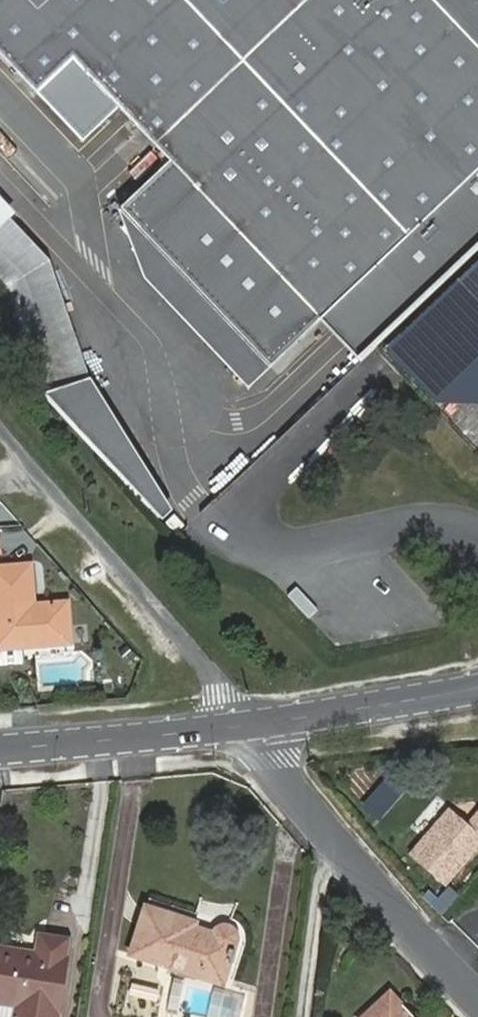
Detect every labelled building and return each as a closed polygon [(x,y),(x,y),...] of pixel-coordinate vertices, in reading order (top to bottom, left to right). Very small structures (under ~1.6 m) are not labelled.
[(477,172),(477,0),(0,0),(0,55),(37,94),(74,60),(321,322),(477,172)] [(11,218),(0,206),(0,228),(11,218)] [(0,228),(0,281),(4,286),(36,394),(87,379),(52,261),(11,218),(0,228)] [(376,349),(477,454),(477,254),(376,349)] [(31,565),(0,568),(0,649),(71,644),(67,603),(34,605),(31,565)] [(21,665),(22,650),(0,650),(0,664),(21,665)] [(80,689),(81,698),(95,697),(94,688),(80,689)] [(378,819),(405,789),(392,777),(365,807),(378,819)] [(467,827),(449,812),(413,854),(446,882),(477,846),(477,815),(467,827)] [(460,896),(449,886),(432,906),(442,915),(460,896)] [(146,907),(131,955),(223,984),(236,940),(237,937),(235,933),(233,930),(229,928),(224,927),(219,928),(216,930),(213,934),(195,927),(196,923),(146,907)] [(68,940),(40,936),(38,954),(0,948),(0,1016),(57,1016),(68,940)] [(390,992),(367,1014),(370,1016),(414,1016),(390,992)]
